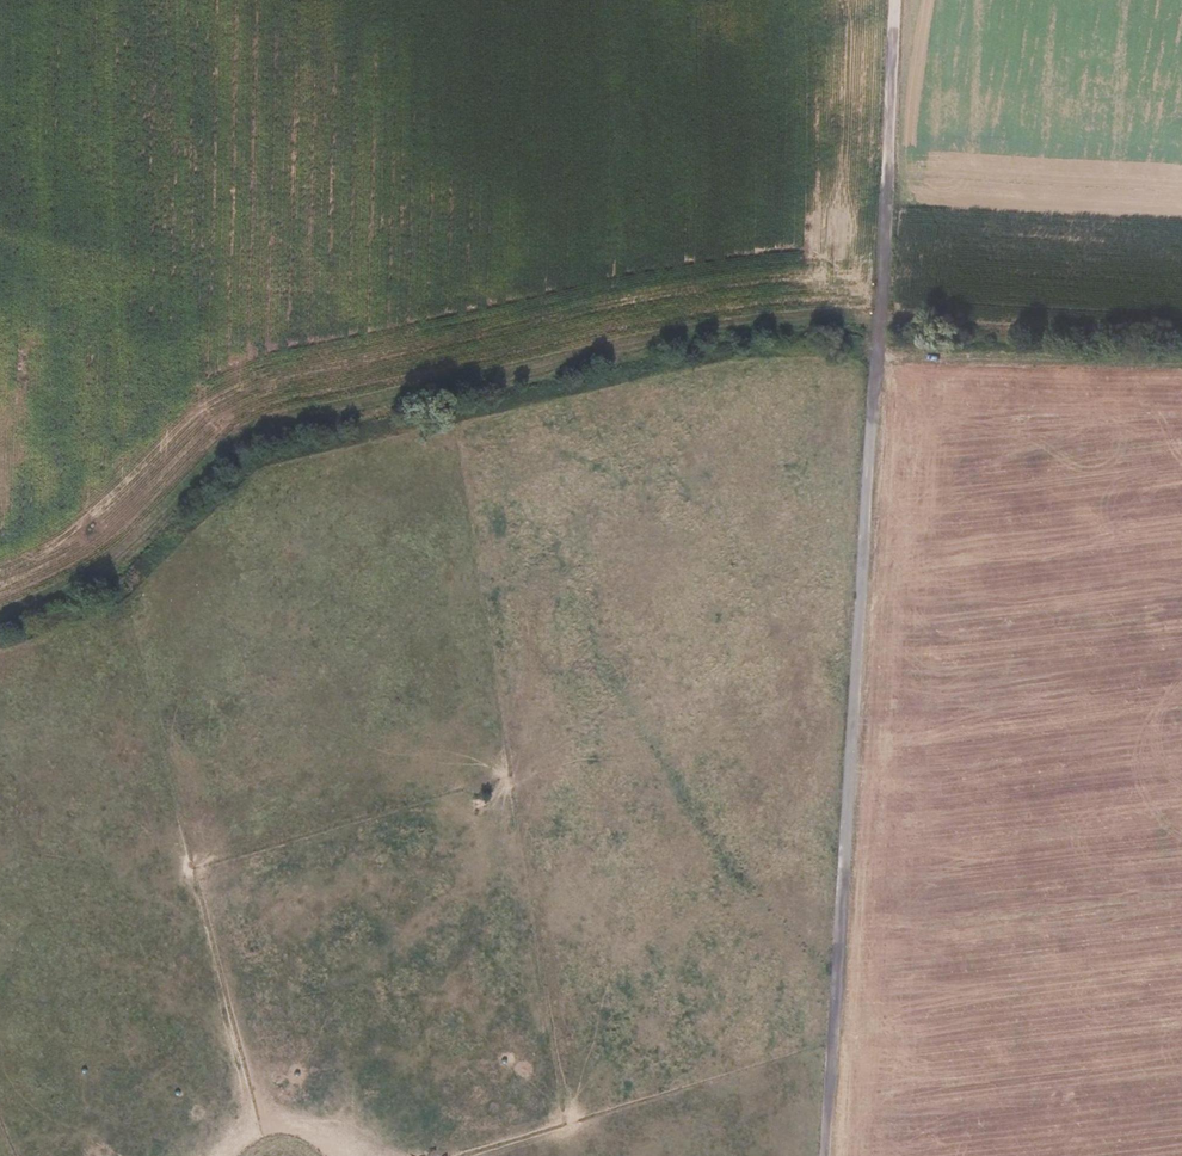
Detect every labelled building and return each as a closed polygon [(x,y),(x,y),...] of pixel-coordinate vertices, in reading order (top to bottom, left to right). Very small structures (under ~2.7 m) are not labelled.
[(475,816),(486,816),(486,798),(474,798),(475,816)]
